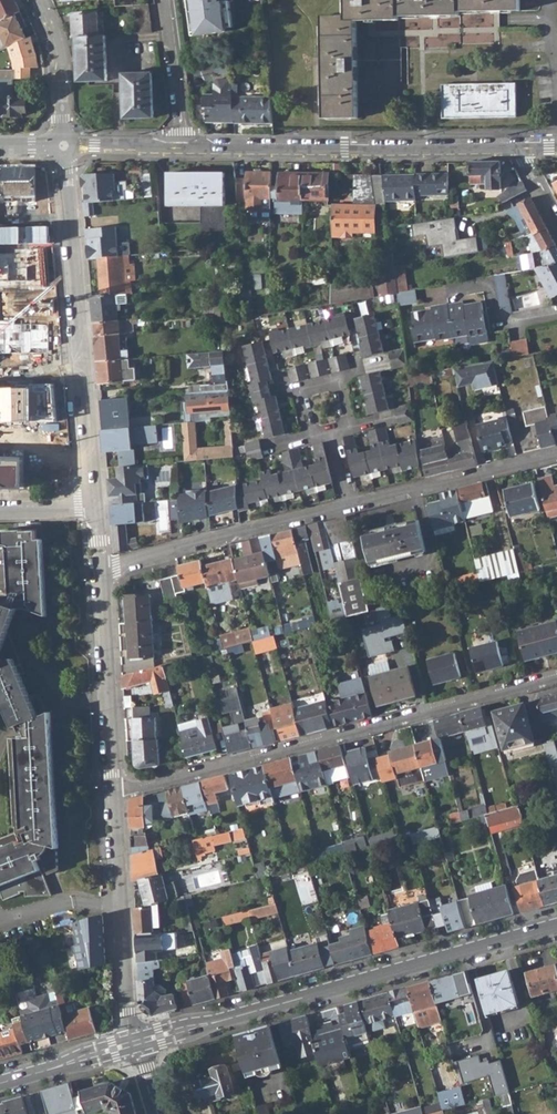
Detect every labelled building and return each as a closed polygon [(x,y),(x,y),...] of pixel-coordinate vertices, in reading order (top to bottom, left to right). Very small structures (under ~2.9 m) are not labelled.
[(14,15),(20,12),(15,0),(0,0),(0,21),(14,15)] [(192,35),(228,31),(227,28),(233,27),(230,2),(234,1),(234,0),(188,0),(192,35)] [(324,119),(358,118),(358,106),(402,106),(401,49),(499,46),(498,12),(521,11),(520,0),(347,0),(347,16),(322,17),(324,119)] [(134,6),(137,34),(153,33),(149,5),(134,6)] [(77,38),(99,37),(99,35),(101,35),(100,25),(98,25),(98,14),(71,15),(72,17),(74,17),(75,36),(73,37),(73,39),(77,38)] [(0,21),(0,39),(4,48),(26,37),(14,15),(0,21)] [(99,37),(77,38),(79,83),(107,81),(106,36),(99,37)] [(30,37),(6,49),(12,61),(13,70),(24,69),(38,67),(37,55),(30,37)] [(229,62),(214,63),(214,71),(219,71),(219,73),(230,73),(229,62)] [(14,79),(17,79),(18,71),(0,71),(0,79),(14,79)] [(124,74),(126,118),(154,117),(152,73),(124,74)] [(5,117),(23,116),(22,98),(14,98),(14,79),(0,79),(0,113),(5,113),(5,117)] [(205,123),(234,124),(232,97),(231,91),(230,79),(217,79),(213,83),(213,94),(202,94),(202,107),(205,107),(205,113),(203,113),(203,119),(205,119),(205,123)] [(441,85),(442,118),(516,117),(514,83),(441,85)] [(271,98),(232,97),(234,124),(274,124),(271,98)] [(488,185),(488,190),(502,189),(502,162),(471,162),(471,185),(488,185)] [(335,175),(342,176),(343,164),(335,164),(335,175)] [(6,196),(6,202),(15,202),(15,195),(24,196),(24,202),(36,202),(36,196),(37,195),(37,169),(5,169),(5,196),(6,196)] [(85,187),(86,202),(93,202),(115,200),(115,192),(117,192),(115,171),(84,173),(82,177),(83,187),(85,187)] [(151,173),(143,174),(145,196),(153,195),(151,173)] [(272,187),(272,178),(272,173),(236,173),(238,202),(248,203),(248,198),(251,198),(250,224),(272,225),(272,198),(272,187)] [(169,205),(202,206),(227,206),(227,174),(169,174),(169,205)] [(272,187),(272,198),(273,200),(275,200),(275,208),(281,215),(304,216),(304,199),(304,174),(281,174),(281,177),(275,178),(275,187),(272,187)] [(304,174),(304,199),(329,199),(330,174),(304,174)] [(384,180),(387,202),(416,201),(416,195),(416,174),(383,175),(384,180)] [(416,174),(416,195),(449,195),(449,174),(416,174)] [(334,205),(333,238),(355,238),(356,233),(377,233),(377,204),(387,205),(387,202),(384,180),(383,175),(358,175),(359,197),(360,197),(360,205),(334,205)] [(507,189),(509,193),(512,198),(527,190),(523,182),(507,189)] [(512,198),(506,202),(508,207),(511,206),(513,209),(520,205),(532,228),(515,234),(518,239),(529,236),(536,235),(547,228),(527,190),(512,198)] [(506,202),(512,198),(509,193),(501,198),(504,203),(506,202)] [(95,215),(93,202),(86,202),(84,203),(85,215),(95,215)] [(488,205),(489,213),(500,211),(499,204),(488,205)] [(227,236),(227,206),(202,206),(202,238),(227,236)] [(453,218),(413,225),(415,236),(426,234),(428,246),(443,244),(445,257),(477,251),(475,238),(457,241),(453,218)] [(87,237),(89,258),(99,258),(99,257),(121,256),(120,244),(118,223),(86,225),(87,233),(89,233),(90,237),(87,237)] [(390,228),(391,236),(408,233),(408,225),(390,228)] [(534,254),(546,253),(556,247),(556,246),(547,228),(536,235),(529,236),(534,254)] [(507,242),(509,258),(516,257),(512,240),(507,242)] [(120,244),(121,256),(122,256),(131,255),(130,244),(120,244)] [(45,247),(0,246),(0,409),(13,409),(16,329),(42,330),(45,247)] [(533,269),(538,268),(556,265),(556,247),(546,253),(534,254),(531,255),(533,269)] [(331,286),(331,304),(398,293),(395,267),(393,254),(369,258),(373,280),(331,286)] [(99,258),(102,291),(103,290),(103,296),(110,296),(128,294),(133,294),(133,281),(127,282),(126,266),(131,265),(131,255),(122,256),(121,256),(99,258)] [(395,267),(398,293),(408,291),(405,265),(395,267)] [(553,298),(556,296),(556,265),(538,268),(553,298)] [(501,303),(511,313),(514,313),(506,274),(495,276),(501,303)] [(303,278),(303,287),(326,283),(326,275),(303,278)] [(289,281),(290,289),(303,287),(303,278),(289,281)] [(224,313),(222,289),(214,289),(215,303),(216,313),(223,313),(224,313)] [(408,291),(398,293),(400,307),(418,304),(416,289),(408,291)] [(129,304),(128,294),(110,296),(103,296),(102,296),(93,297),(95,323),(112,322),(119,321),(117,305),(129,304)] [(455,336),(469,334),(469,337),(471,336),(487,334),(483,302),(464,304),(463,301),(450,303),(455,336)] [(412,311),(414,340),(436,337),(437,338),(455,336),(450,303),(449,302),(431,305),(431,308),(412,311)] [(203,303),(205,314),(214,314),(216,313),(215,303),(203,303)] [(272,329),(273,337),(275,345),(276,350),(287,347),(296,345),(302,344),(306,343),(314,341),(322,339),(325,338),(332,337),(341,334),(351,332),(350,328),(348,319),(346,311),(338,313),(338,316),(281,330),(280,327),(272,329)] [(376,312),(354,318),(356,326),(359,326),(364,346),(361,346),(363,355),(386,350),(376,312)] [(224,326),(223,313),(216,313),(214,314),(215,327),(224,326)] [(120,334),(121,334),(120,325),(126,325),(131,325),(131,320),(119,321),(112,322),(95,323),(96,335),(120,334)] [(126,360),(130,360),(129,352),(122,352),(121,341),(128,341),(128,333),(127,333),(121,334),(120,334),(96,335),(98,362),(126,360)] [(343,341),(341,334),(332,337),(333,343),(343,341)] [(488,339),(487,334),(471,336),(469,337),(470,341),(473,343),(486,341),(488,339)] [(326,345),(333,343),(332,337),(325,338),(326,345)] [(208,339),(208,350),(220,349),(219,338),(208,339)] [(265,349),(270,347),(268,338),(244,344),(254,383),(249,385),(253,402),(258,400),(268,438),(290,433),(288,424),(283,424),(276,395),(272,397),(268,380),(273,378),(265,349)] [(323,345),(322,339),(314,341),(316,347),(323,345)] [(512,343),(514,358),(532,354),(529,340),(512,343)] [(307,349),(316,347),(314,341),(306,343),(307,349)] [(304,350),(302,344),(296,345),(297,352),(304,350)] [(289,354),(297,352),(296,345),(287,347),(289,354)] [(389,350),(393,367),(408,363),(406,346),(389,350)] [(210,386),(202,387),(202,393),(229,391),(226,352),(188,355),(189,368),(214,366),(214,374),(209,375),(210,386)] [(330,357),(334,372),(351,368),(347,352),(330,357)] [(310,362),(313,377),(329,373),(326,358),(310,362)] [(98,362),(100,383),(137,380),(135,359),(130,360),(126,360),(98,362)] [(455,375),(459,388),(467,386),(466,379),(471,378),(473,384),(474,391),(500,385),(493,361),(454,368),(455,375)] [(306,363),(298,365),(301,380),(309,378),(306,363)] [(293,381),(301,380),(298,365),(290,367),(293,381)] [(366,404),(368,414),(390,408),(381,369),(359,374),(361,384),(364,383),(369,403),(366,404)] [(408,376),(409,382),(433,379),(432,372),(408,376)] [(182,423),(187,461),(195,460),(235,456),(232,423),(226,424),(228,446),(199,449),(198,426),(194,426),(194,422),(193,413),(231,409),(229,391),(202,393),(188,394),(188,402),(184,402),(182,405),(183,410),(186,412),(187,422),(182,423)] [(102,401),(103,411),(121,409),(120,399),(102,401)] [(396,407),(401,423),(414,420),(412,402),(396,407)] [(540,436),(543,449),(556,445),(554,437),(549,415),(547,407),(523,412),(526,428),(531,427),(532,438),(540,436)] [(440,415),(442,430),(448,424),(445,413),(440,415)] [(554,437),(556,436),(556,413),(549,415),(554,437)] [(508,417),(512,432),(520,430),(516,414),(508,417)] [(508,417),(477,426),(484,451),(485,452),(501,449),(500,447),(507,446),(506,444),(514,442),(512,432),(508,417)] [(453,457),(450,457),(453,471),(478,465),(467,420),(454,423),(460,447),(462,454),(453,457)] [(121,467),(135,465),(133,443),(159,441),(157,425),(104,430),(106,448),(119,447),(119,451),(121,467)] [(356,477),(365,475),(372,473),(381,471),(394,467),(403,466),(405,471),(421,467),(417,440),(391,446),(387,426),(370,431),(375,450),(360,453),(355,434),(346,436),(356,477)] [(423,452),(426,464),(424,464),(428,477),(453,471),(450,457),(449,449),(445,446),(443,437),(432,440),(434,449),(423,452)] [(245,444),(249,460),(265,456),(261,440),(245,444)] [(294,492),(309,488),(318,486),(326,484),(335,482),(325,442),(316,444),(320,463),(305,467),(300,447),(284,452),(288,470),(273,475),(272,469),(264,471),(265,478),(245,483),(247,488),(238,491),(240,508),(240,511),(252,508),(251,503),(260,500),(270,498),(277,496),(286,494),(294,492)] [(451,450),(453,457),(462,454),(460,447),(451,450)] [(121,467),(118,467),(119,478),(109,479),(111,504),(137,502),(147,501),(146,492),(142,492),(141,479),(150,478),(148,464),(135,465),(121,467)] [(550,518),(556,516),(556,486),(554,487),(552,477),(540,479),(550,518)] [(458,490),(466,519),(494,512),(486,483),(458,490)] [(506,491),(513,518),(540,511),(532,484),(506,491)] [(210,516),(240,508),(238,491),(238,485),(208,492),(210,516)] [(182,522),(210,516),(208,492),(208,490),(189,491),(190,494),(180,495),(180,498),(182,522)] [(429,504),(435,530),(456,525),(456,524),(466,521),(466,519),(458,490),(440,494),(442,501),(429,504)] [(137,502),(111,504),(113,525),(139,522),(137,502)] [(366,534),(373,565),(427,553),(419,521),(398,526),(397,525),(386,527),(387,529),(366,534)] [(310,526),(318,559),(333,555),(330,543),(325,522),(310,526)] [(113,525),(115,553),(139,548),(137,539),(128,541),(126,525),(113,525)] [(302,564),(303,568),(310,566),(307,552),(309,552),(306,541),(310,540),(306,527),(294,530),(300,554),(302,564)] [(6,898),(22,892),(22,890),(27,890),(27,895),(53,893),(45,876),(48,874),(50,876),(60,872),(52,717),(52,714),(40,719),(14,659),(3,663),(0,655),(17,609),(24,606),(46,614),(41,539),(36,539),(35,531),(21,532),(21,530),(6,531),(9,594),(6,594),(1,591),(0,594),(0,598),(4,600),(3,604),(0,603),(0,696),(14,726),(24,727),(25,728),(27,733),(8,735),(14,829),(0,835),(0,886),(6,898)] [(267,558),(268,562),(277,560),(300,554),(294,530),(262,538),(267,558)] [(239,579),(242,590),(259,585),(258,579),(271,576),(268,562),(267,558),(262,538),(246,542),(250,556),(234,560),(235,566),(239,579)] [(479,572),(482,582),(496,578),(520,572),(518,566),(514,549),(476,559),(479,572)] [(300,554),(277,560),(278,567),(282,569),(302,564),(300,554)] [(346,605),(349,616),(363,612),(370,610),(370,608),(358,559),(336,565),(337,570),(339,578),(346,605)] [(234,560),(203,568),(207,582),(208,587),(211,598),(242,590),(239,579),(235,566),(234,560)] [(173,577),(177,594),(187,592),(185,587),(207,582),(203,568),(201,561),(180,566),(182,575),(173,577)] [(527,564),(518,566),(520,572),(529,569),(527,564)] [(482,582),(479,572),(448,580),(451,589),(482,582)] [(161,580),(167,602),(179,599),(177,594),(173,577),(161,580)] [(125,596),(127,623),(152,621),(150,594),(125,596)] [(391,605),(394,615),(404,614),(401,602),(391,605)] [(349,616),(346,605),(331,608),(334,620),(349,616)] [(284,626),(285,632),(307,626),(317,624),(315,614),(306,616),(307,620),(284,626)] [(127,623),(129,657),(154,656),(152,621),(127,623)] [(518,632),(526,661),(556,653),(556,622),(518,632)] [(221,638),(224,648),(228,647),(238,644),(254,640),(255,640),(251,627),(220,635),(221,638)] [(329,656),(331,656),(338,654),(340,653),(334,627),(322,631),(329,656)] [(254,640),(257,653),(278,648),(275,635),(255,640),(254,640)] [(212,645),(214,651),(215,650),(224,648),(221,638),(216,640),(217,644),(212,645)] [(471,648),(478,672),(505,665),(498,641),(471,648)] [(240,652),(238,644),(228,647),(230,655),(240,652)] [(428,659),(435,684),(462,677),(456,652),(428,659)] [(370,665),(372,673),(391,668),(389,660),(370,665)] [(163,692),(166,701),(167,701),(173,699),(164,663),(123,674),(124,688),(152,679),(156,693),(163,692)] [(371,675),(380,705),(417,695),(409,666),(371,675)] [(337,699),(338,705),(343,724),(374,715),(368,692),(337,699)] [(538,700),(544,720),(556,717),(556,695),(538,700)] [(246,717),(254,715),(249,698),(242,700),(244,709),(246,717)] [(496,712),(506,749),(536,740),(525,703),(496,712)] [(333,726),(343,724),(338,705),(328,707),(329,713),(333,726)] [(136,740),(158,739),(157,717),(152,716),(152,706),(134,707),(136,740)] [(277,727),(280,741),(301,735),(298,722),(294,706),(273,711),(273,712),(277,727)] [(462,712),(467,730),(486,725),(487,724),(483,706),(462,712)] [(236,711),(238,719),(246,717),(244,709),(236,711)] [(260,720),(248,723),(254,747),(277,741),(274,728),(277,727),(273,712),(264,714),(266,723),(261,724),(260,720)] [(436,719),(441,738),(467,730),(462,712),(436,719)] [(329,713),(298,722),(301,735),(333,726),(329,713)] [(248,723),(246,717),(238,719),(240,726),(228,730),(234,753),(254,747),(248,723)] [(181,731),(187,756),(218,748),(215,741),(226,738),(222,723),(212,726),(209,718),(199,720),(201,725),(181,731)] [(487,729),(486,725),(467,730),(469,736),(486,732),(487,729)] [(489,731),(494,750),(500,748),(496,729),(489,731)] [(416,744),(422,766),(431,763),(447,760),(441,738),(416,744)] [(138,766),(140,768),(142,769),(162,765),(160,739),(158,739),(136,740),(137,764),(138,766)] [(333,772),(334,772),(333,767),(346,764),(341,744),(319,750),(329,784),(335,781),(333,772)] [(396,773),(401,787),(426,780),(424,772),(422,766),(416,744),(390,751),(391,754),(380,757),(377,758),(381,773),(382,776),(396,773)] [(354,780),(381,773),(377,758),(380,757),(377,748),(367,750),(366,746),(346,751),(354,780)] [(298,779),(301,790),(329,784),(319,750),(292,757),(298,779)] [(265,764),(271,786),(298,779),(292,757),(265,764)] [(422,766),(424,772),(433,769),(431,763),(422,766)] [(238,800),(239,805),(260,799),(262,804),(275,801),(271,786),(265,764),(230,773),(235,791),(238,800)] [(348,769),(346,764),(333,767),(334,772),(348,769)] [(203,780),(210,803),(211,807),(212,812),(221,810),(216,790),(230,787),(228,774),(203,780)] [(200,781),(167,790),(170,803),(174,818),(175,818),(175,816),(190,811),(190,814),(209,809),(200,781)] [(477,796),(480,805),(487,803),(484,794),(477,796)] [(146,824),(146,822),(146,807),(145,796),(131,799),(132,827),(144,824),(146,824)] [(488,808),(490,813),(516,805),(515,800),(488,808)] [(165,814),(155,816),(156,822),(174,818),(170,803),(162,805),(165,814)] [(516,805),(490,813),(487,813),(491,825),(493,832),(524,824),(519,804),(516,805)] [(155,806),(146,807),(146,822),(156,822),(155,816),(155,806)] [(461,813),(463,820),(487,813),(490,813),(488,808),(471,812),(470,810),(461,813)] [(451,815),(453,822),(463,820),(461,813),(451,815)] [(411,823),(414,833),(439,826),(436,815),(411,823)] [(132,827),(133,846),(145,846),(144,824),(132,827)] [(234,829),(236,838),(246,835),(244,827),(234,829)] [(194,839),(196,849),(233,840),(230,830),(194,839)] [(370,838),(373,846),(399,838),(397,831),(370,838)] [(188,840),(191,854),(197,853),(196,849),(194,839),(188,840)] [(345,846),(348,854),(359,851),(357,843),(345,846)] [(321,856),(336,853),(334,845),(319,848),(321,856)] [(161,847),(153,849),(156,860),(163,857),(161,847)] [(159,871),(156,860),(153,849),(134,854),(135,877),(159,871)] [(296,858),(298,867),(310,864),(318,862),(320,861),(318,853),(296,858)] [(390,860),(398,886),(411,883),(404,856),(390,860)] [(159,871),(135,877),(135,881),(142,879),(163,873),(200,864),(200,861),(195,862),(159,871)] [(321,870),(318,862),(310,864),(311,869),(312,873),(321,870)] [(292,868),(294,874),(311,869),(310,864),(298,867),(294,868),(292,868)] [(546,904),(540,880),(537,869),(521,873),(516,879),(518,886),(516,887),(519,898),(523,911),(546,904)] [(554,872),(555,876),(540,880),(546,904),(556,901),(556,871),(554,872)] [(142,879),(148,904),(161,901),(170,899),(163,873),(142,879)] [(426,885),(434,913),(437,911),(437,907),(429,876),(424,878),(426,885)] [(461,905),(467,927),(515,913),(511,900),(508,889),(508,887),(497,890),(495,882),(477,887),(480,895),(460,901),(461,905)] [(394,923),(398,938),(438,927),(434,913),(426,885),(387,897),(394,923)] [(186,895),(189,907),(195,905),(192,893),(186,895)] [(179,897),(187,930),(194,929),(189,907),(186,895),(179,897)] [(511,900),(515,913),(523,911),(519,898),(511,900)] [(155,932),(154,927),(162,926),(161,901),(148,904),(136,907),(137,933),(155,932)] [(252,920),(253,922),(258,920),(258,917),(279,912),(277,902),(249,909),(252,920)] [(461,905),(437,911),(434,913),(438,927),(440,935),(467,927),(461,905)] [(226,927),(252,920),(249,909),(222,916),(226,927)] [(100,942),(100,953),(110,951),(108,915),(98,915),(78,920),(82,934),(95,930),(96,943),(100,942)] [(377,929),(368,932),(373,953),(400,946),(398,938),(394,923),(377,928),(377,929)] [(344,941),(332,946),(337,963),(373,953),(368,932),(366,926),(353,930),(354,934),(343,937),(344,941)] [(187,930),(185,930),(186,938),(196,937),(194,929),(187,930)] [(185,930),(168,931),(169,940),(186,938),(185,930)] [(169,947),(169,940),(168,931),(162,932),(155,932),(137,933),(138,948),(159,946),(159,949),(169,947)] [(319,943),(290,952),(296,975),(337,963),(332,946),(329,936),(317,938),(319,943)] [(243,950),(232,954),(239,977),(242,990),(269,983),(262,954),(259,943),(249,946),(254,964),(250,965),(249,962),(246,963),(243,950)] [(289,947),(262,954),(269,983),(296,975),(290,952),(289,947)] [(232,954),(231,948),(221,950),(223,957),(206,962),(209,974),(215,998),(228,994),(224,981),(239,977),(232,954)] [(141,1006),(154,1015),(177,1008),(174,993),(163,996),(154,991),(154,989),(160,988),(159,980),(169,976),(172,985),(184,983),(182,991),(185,1006),(194,1003),(189,980),(194,963),(193,955),(139,963),(141,1006)] [(534,996),(556,989),(556,967),(556,964),(527,972),(534,996)] [(478,978),(488,1016),(519,1008),(509,969),(478,978)] [(468,971),(433,980),(441,1011),(476,1002),(468,971)] [(215,998),(209,974),(191,980),(189,980),(194,1003),(215,998)] [(409,987),(417,1018),(441,1011),(433,980),(409,987)] [(390,992),(399,1022),(417,1018),(409,987),(390,992)] [(362,1000),(371,1030),(386,1026),(384,1018),(390,1017),(393,1032),(401,1030),(399,1022),(390,992),(362,1000)] [(45,1020),(50,1036),(70,1031),(62,1003),(60,999),(52,1001),(50,993),(38,996),(45,1020)] [(31,1041),(50,1036),(45,1020),(38,996),(28,999),(30,1007),(21,1010),(31,1041)] [(343,1022),(350,1045),(354,1044),(356,1049),(372,1044),(359,1001),(346,1004),(349,1013),(341,1014),(343,1022)] [(70,1031),(72,1038),(98,1031),(91,1006),(70,1012),(68,1005),(66,1005),(65,1002),(62,1003),(70,1031)] [(308,1015),(273,1025),(280,1048),(298,1043),(303,1058),(319,1053),(315,1038),(311,1026),(308,1015)] [(319,1053),(322,1064),(353,1056),(351,1050),(350,1045),(343,1022),(320,1029),(319,1023),(311,1026),(315,1038),(319,1053)] [(238,1035),(249,1076),(285,1065),(280,1048),(273,1025),(259,1029),(260,1032),(255,1034),(254,1030),(238,1035)] [(24,1052),(20,1039),(17,1027),(0,1032),(0,1059),(24,1052)] [(479,1055),(458,1061),(464,1082),(491,1074),(497,1095),(509,1092),(501,1061),(490,1064),(489,1060),(481,1062),(479,1055)] [(214,1069),(215,1071),(216,1076),(210,1078),(198,1082),(203,1096),(211,1094),(212,1099),(236,1092),(228,1065),(214,1069)] [(47,1113),(54,1113),(72,1109),(74,1113),(80,1113),(74,1093),(71,1082),(40,1091),(47,1113)] [(114,1113),(137,1113),(131,1093),(112,1082),(74,1093),(80,1113),(107,1106),(110,1109),(113,1109),(114,1113)] [(460,1087),(454,1088),(456,1093),(444,1096),(442,1091),(436,1092),(439,1103),(441,1110),(464,1104),(460,1087)] [(454,1088),(442,1091),(444,1096),(456,1093),(454,1088)] [(11,1113),(47,1113),(40,1091),(7,1100),(11,1113)] [(500,1096),(503,1109),(512,1106),(509,1094),(500,1096)] [(7,1100),(0,1103),(0,1113),(11,1113),(7,1100)] [(425,1113),(426,1113),(441,1110),(439,1103),(423,1107),(425,1113)]
